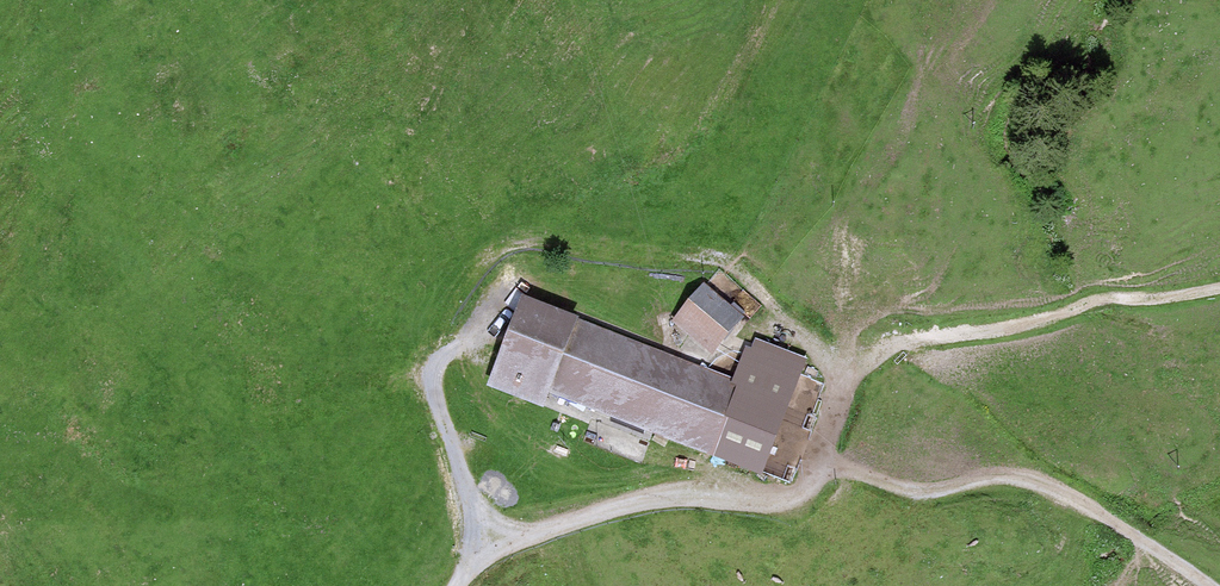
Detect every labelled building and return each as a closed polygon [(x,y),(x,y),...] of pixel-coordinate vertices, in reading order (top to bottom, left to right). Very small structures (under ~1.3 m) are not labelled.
[(743,321),(701,286),(673,319),(716,354),(743,321)] [(736,376),(520,296),(484,392),(545,414),(550,400),(763,479),(807,361),(757,342),(753,352),(746,349),(736,376)]
